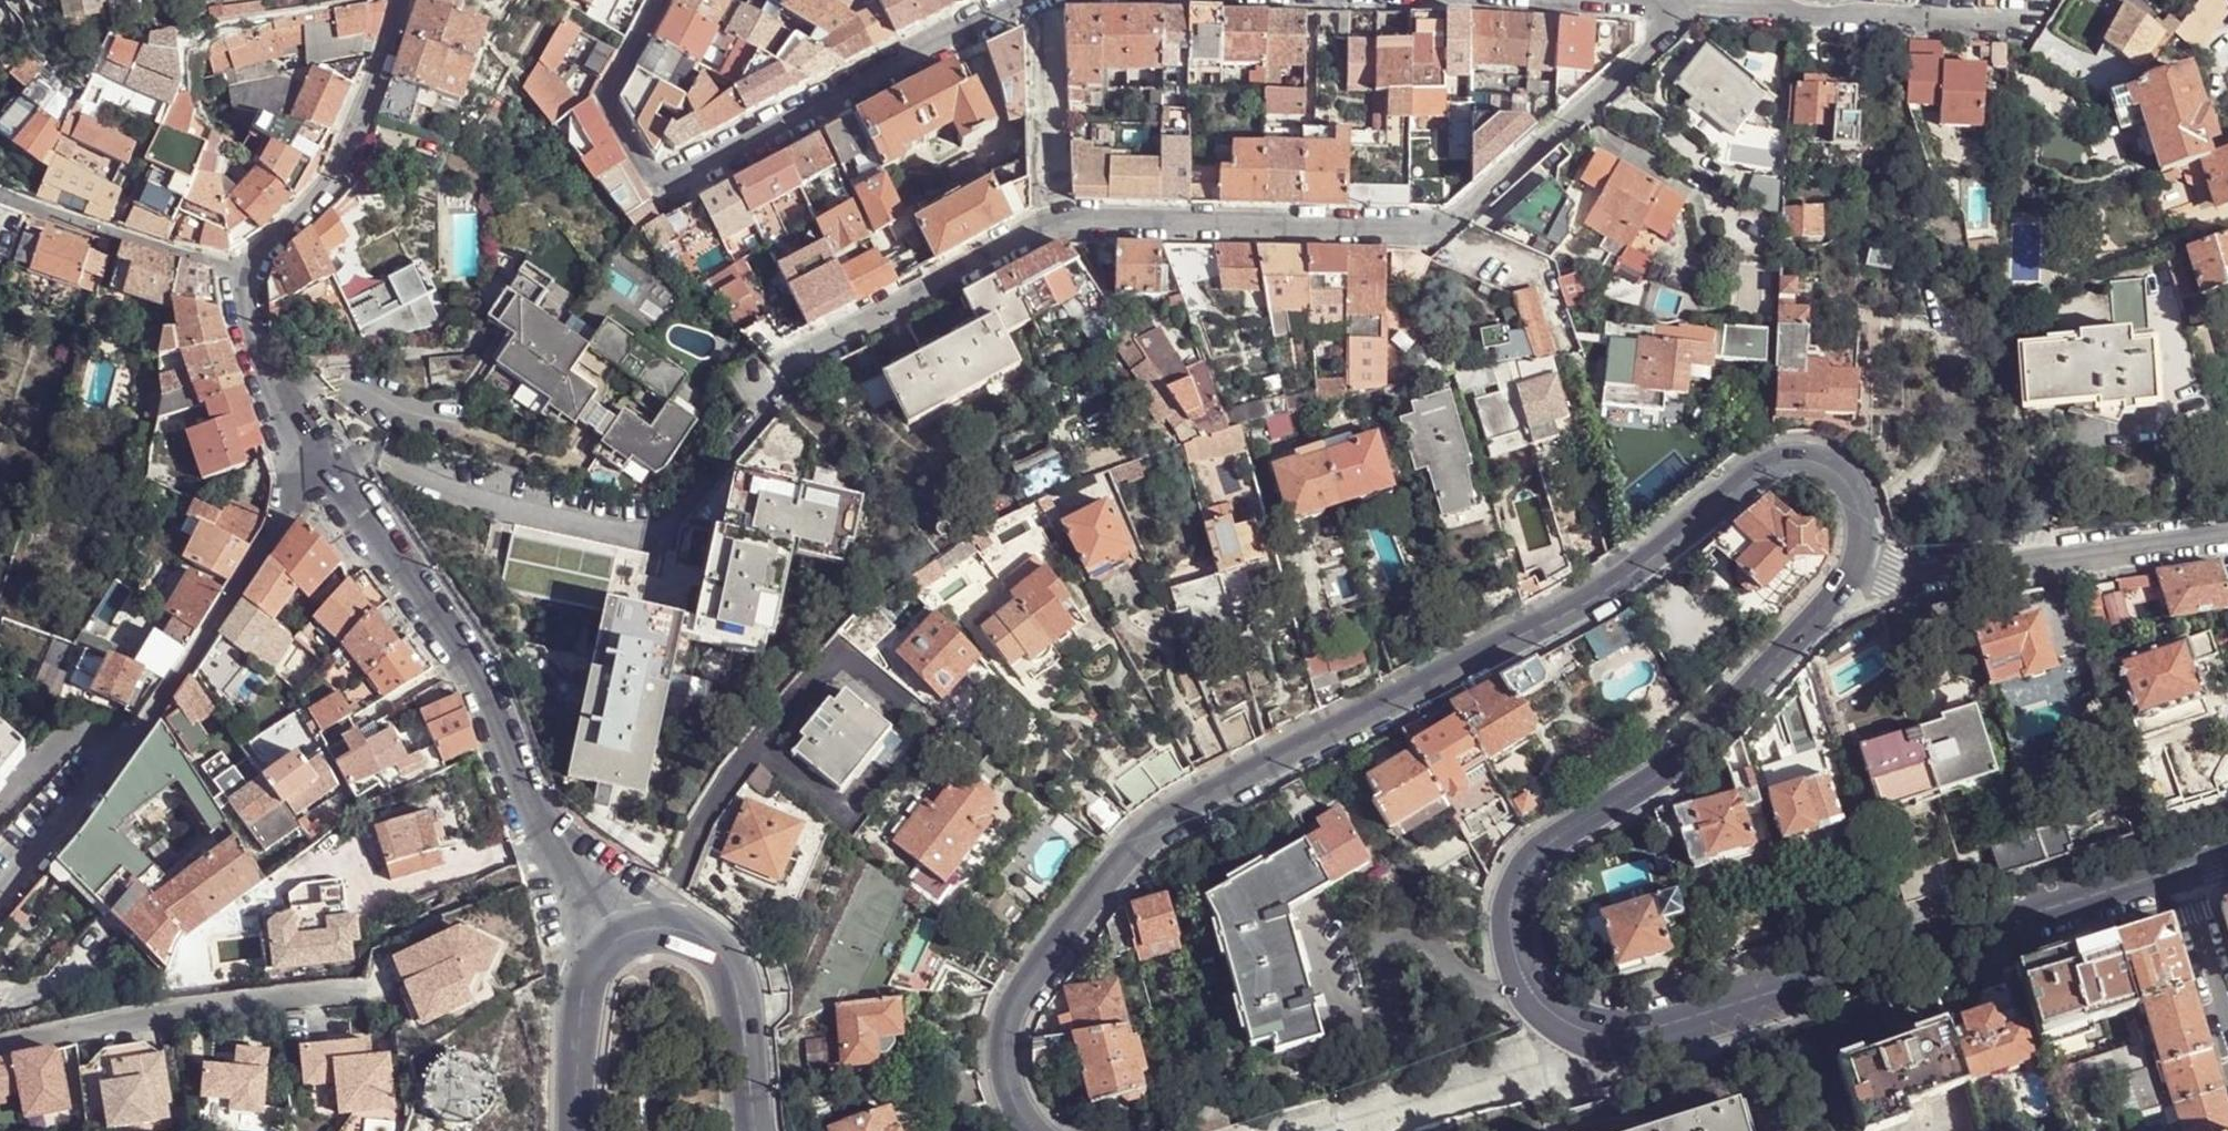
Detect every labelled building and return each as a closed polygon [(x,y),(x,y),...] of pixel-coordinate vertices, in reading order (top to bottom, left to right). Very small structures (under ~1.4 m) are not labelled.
[(98,0),(62,0),(67,22),(101,15),(98,0)] [(474,65),(476,63),(477,57),(487,26),(459,14),(463,0),(426,0),(420,1),(407,42),(474,65)] [(617,0),(594,0),(592,4),(609,14),(617,0)] [(714,29),(728,7),(732,1),(730,0),(678,0),(675,7),(714,29)] [(823,0),(770,0),(761,17),(783,30),(791,35),(796,38),(843,65),(873,50),(860,19),(854,16),(850,14),(823,0)] [(850,14),(857,0),(823,0),(850,14)] [(854,16),(860,19),(870,0),(863,0),(854,16)] [(881,3),(884,8),(898,37),(921,25),(908,0),(880,0),(881,3)] [(955,8),(951,0),(908,0),(921,25),(955,8)] [(2227,14),(2227,6),(2225,0),(2202,0),(2181,24),(2174,32),(2195,51),(2227,14)] [(365,7),(305,19),(306,40),(307,63),(360,51),(363,39),(364,33),(373,35),(378,35),(388,2),(382,3),(382,4),(366,6),(365,7)] [(264,15),(262,4),(222,10),(224,21),(264,15)] [(697,64),(698,64),(717,31),(714,29),(675,7),(655,41),(697,64)] [(2115,75),(2130,84),(2134,80),(2150,59),(2145,55),(2162,35),(2155,29),(2127,7),(2104,44),(2125,63),(2115,75)] [(210,24),(224,21),(222,10),(222,8),(208,10),(210,24)] [(762,56),(783,30),(761,17),(743,8),(726,36),(727,37),(740,44),(762,56)] [(898,37),(884,8),(879,10),(860,19),(873,50),(898,37)] [(1163,67),(1163,9),(1068,11),(1066,11),(1068,67),(1102,67),(1163,67)] [(1192,49),(1192,11),(1163,9),(1163,67),(1163,74),(1163,78),(1192,78),(1192,63),(1192,49)] [(1269,62),(1270,10),(1226,11),(1225,49),(1225,63),(1269,62)] [(1307,61),(1308,10),(1270,10),(1269,62),(1275,62),(1307,61)] [(1225,49),(1226,11),(1192,11),(1192,49),(1225,49)] [(1380,39),(1380,11),(1359,11),(1358,39),(1380,39)] [(1439,30),(1440,12),(1413,12),(1412,40),(1413,49),(1431,49),(1431,30),(1439,30)] [(1465,48),(1465,13),(1446,13),(1446,39),(1446,48),(1465,48)] [(1531,64),(1534,17),(1474,13),(1475,60),(1481,61),(1531,64)] [(2150,59),(2174,32),(2181,24),(2167,14),(2155,29),(2162,35),(2145,55),(2150,59)] [(1560,70),(1564,19),(1534,17),(1531,64),(1531,68),(1537,68),(1560,70)] [(276,25),(281,44),(306,40),(305,19),(276,25)] [(1593,72),(1596,21),(1564,19),(1560,70),(1571,71),(1593,72)] [(565,55),(582,31),(565,21),(543,60),(553,72),(559,65),(565,55)] [(237,65),(283,52),(281,44),(276,25),(229,37),(237,65)] [(1023,30),(988,48),(1005,83),(1028,71),(1026,29),(1023,30)] [(1440,39),(1439,30),(1431,30),(1431,49),(1440,50),(1440,39)] [(603,78),(618,53),(582,31),(565,55),(589,69),(603,78)] [(373,35),(364,33),(363,39),(371,41),(373,35)] [(143,69),(182,91),(184,85),(182,74),(179,47),(177,38),(177,36),(151,39),(152,44),(140,42),(141,35),(126,37),(116,60),(140,73),(143,69)] [(363,39),(360,51),(374,48),(378,35),(373,35),(371,41),(363,39)] [(784,42),(789,45),(796,38),(791,35),(784,42)] [(188,41),(187,37),(177,38),(179,47),(183,46),(183,42),(188,41)] [(740,44),(727,37),(720,49),(733,57),(740,44)] [(808,83),(843,65),(796,38),(789,45),(773,63),(808,83)] [(1379,89),(1380,39),(1358,39),(1352,39),(1351,88),(1378,89),(1379,89)] [(1413,49),(1412,40),(1380,39),(1379,89),(1390,90),(1390,91),(1412,92),(1412,90),(1413,49)] [(1944,42),(1911,40),(1907,106),(1941,107),(1940,127),(1984,129),(1986,67),(1943,64),(1944,42)] [(655,41),(639,68),(670,85),(688,94),(690,95),(699,79),(691,73),(697,64),(655,41)] [(474,65),(407,42),(393,81),(422,92),(438,98),(461,106),(462,105),(463,100),(472,75),(474,65)] [(1705,49),(1706,50),(1749,85),(1755,78),(1711,42),(1705,49)] [(762,56),(740,44),(733,57),(721,76),(738,86),(762,56)] [(2056,75),(2061,77),(2065,71),(2070,63),(2037,44),(2035,46),(2028,58),(2028,59),(2041,67),(2050,70),(2056,75)] [(1225,63),(1225,49),(1192,49),(1192,63),(1212,63),(1225,63)] [(1446,72),(1446,49),(1440,50),(1431,49),(1413,49),(1412,90),(1446,90),(1446,72)] [(1677,85),(1695,99),(1704,107),(1701,110),(1703,112),(1734,138),(1767,99),(1749,85),(1706,50),(1677,85)] [(5,56),(17,69),(21,65),(9,52),(5,56)] [(746,114),(808,83),(773,63),(762,56),(738,86),(733,92),(746,114)] [(332,78),(357,72),(364,58),(364,57),(329,65),(332,78)] [(272,61),(275,75),(299,71),(297,62),(287,64),(286,58),(272,61)] [(2020,76),(2034,81),(2041,67),(2028,59),(2020,76)] [(144,93),(174,108),(178,97),(179,98),(182,91),(143,69),(140,73),(116,60),(111,74),(144,93)] [(553,72),(543,60),(526,89),(552,120),(578,108),(556,77),(553,72)] [(15,71),(21,77),(30,66),(25,61),(21,65),(17,69),(15,71)] [(1224,73),(1225,63),(1212,63),(1213,73),(1224,73)] [(2096,63),(2081,88),(2086,92),(2093,95),(2106,98),(2121,94),(2124,91),(2130,84),(2115,75),(2096,63)] [(553,72),(556,77),(562,68),(559,65),(553,72)] [(881,168),(883,170),(907,158),(903,151),(954,125),(963,143),(996,126),(974,82),(966,86),(955,65),(856,116),(872,150),(881,168)] [(1103,81),(1102,67),(1068,67),(1069,89),(1082,89),(1103,89),(1103,85),(1103,81)] [(622,99),(642,134),(657,109),(659,104),(670,85),(639,68),(622,99)] [(701,76),(705,82),(712,71),(705,68),(701,76)] [(202,76),(204,90),(234,84),(238,83),(235,69),(202,76)] [(586,76),(600,84),(603,78),(589,69),(586,76)] [(1276,69),(1275,69),(1268,69),(1268,76),(1268,87),(1276,87),(1276,69)] [(38,74),(45,82),(51,77),(43,70),(38,74)] [(1570,79),(1571,71),(1560,70),(1559,79),(1570,79)] [(2152,154),(2158,173),(2200,160),(2208,157),(2203,142),(2212,139),(2205,116),(2202,117),(2189,79),(2186,71),(2159,80),(2147,84),(2136,88),(2124,91),(2129,109),(2136,107),(2142,126),(2152,154)] [(1475,94),(1475,72),(1446,72),(1446,90),(1446,117),(1474,116),(1475,94)] [(1163,78),(1163,74),(1150,74),(1151,85),(1163,85),(1163,78)] [(2146,77),(2147,84),(2159,80),(2157,74),(2146,77)] [(706,135),(746,114),(733,92),(732,91),(731,92),(719,99),(705,82),(701,76),(699,79),(690,95),(688,98),(694,110),(706,135)] [(738,86),(721,76),(718,82),(729,88),(731,92),(732,91),(733,92),(738,86)] [(1268,87),(1268,76),(1238,76),(1238,77),(1238,88),(1268,87)] [(1306,87),(1306,77),(1297,76),(1297,87),(1306,87)] [(2203,142),(2208,157),(2226,151),(2221,137),(2223,135),(2217,115),(2214,113),(2211,103),(2206,104),(2200,84),(2201,84),(2198,76),(2189,79),(2202,117),(2205,116),(2212,139),(2203,142)] [(1238,88),(1238,77),(1224,77),(1224,88),(1238,88)] [(102,78),(89,93),(94,96),(105,99),(115,84),(102,78)] [(290,120),(307,84),(278,78),(235,87),(239,105),(290,120)] [(1538,92),(1539,79),(1536,79),(1530,79),(1529,88),(1529,92),(1538,92)] [(346,98),(308,80),(307,84),(290,120),(331,131),(331,130),(346,98)] [(2130,84),(2124,91),(2136,88),(2134,80),(2130,84)] [(422,92),(393,81),(379,118),(409,127),(418,105),(422,92)] [(188,103),(188,85),(184,85),(182,91),(179,98),(188,103)] [(670,85),(659,104),(664,106),(677,113),(688,94),(670,85)] [(1791,86),(1789,126),(1835,127),(1836,115),(1851,116),(1854,88),(1827,87),(1804,86),(1791,86)] [(1308,87),(1306,87),(1297,87),(1276,87),(1268,87),(1267,111),(1306,111),(1308,87)] [(1529,92),(1529,88),(1520,87),(1520,97),(1529,98),(1529,92)] [(64,88),(60,93),(67,98),(73,90),(64,88)] [(1083,100),(1082,89),(1069,89),(1069,101),(1083,100)] [(1390,90),(1379,89),(1378,89),(1377,130),(1389,130),(1389,116),(1390,91),(1390,90)] [(85,98),(73,90),(67,98),(65,100),(75,109),(79,105),(85,98)] [(1446,117),(1446,90),(1412,90),(1412,92),(1412,117),(1426,117),(1446,117)] [(1412,117),(1412,92),(1390,91),(1389,116),(1405,116),(1412,117)] [(2125,132),(2142,126),(2136,107),(2129,109),(2124,91),(2121,94),(2106,98),(2118,134),(2125,132)] [(438,98),(422,92),(418,105),(435,110),(436,106),(438,98)] [(1556,114),(1574,100),(1558,92),(1556,114)] [(79,105),(84,108),(94,96),(89,93),(85,98),(79,105)] [(174,108),(144,93),(137,107),(140,108),(137,114),(158,123),(162,116),(168,119),(174,108)] [(57,124),(63,109),(54,99),(48,94),(39,109),(57,124)] [(1163,105),(1163,96),(1151,96),(1151,105),(1163,105)] [(436,106),(458,112),(461,106),(438,98),(436,106)] [(1704,107),(1695,99),(1688,108),(1699,117),(1703,112),(1701,110),(1704,107)] [(42,162),(61,135),(18,100),(4,117),(26,136),(17,146),(42,162)] [(610,129),(593,101),(578,108),(552,120),(573,147),(576,147),(578,148),(589,142),(610,129)] [(137,107),(133,103),(129,110),(137,114),(140,108),(137,107)] [(77,117),(84,108),(79,105),(75,109),(71,115),(77,117)] [(1163,109),(1163,105),(1151,105),(1151,122),(1163,123),(1163,109)] [(675,120),(664,141),(676,150),(706,135),(694,110),(685,126),(675,120)] [(1191,124),(1191,110),(1181,110),(1181,124),(1191,124)] [(128,166),(136,146),(95,128),(96,125),(77,117),(71,115),(69,114),(61,135),(61,137),(98,154),(122,164),(128,166)] [(1836,115),(1835,127),(1834,144),(1851,145),(1857,145),(1858,117),(1851,116),(1836,115)] [(158,123),(157,125),(163,129),(165,126),(168,119),(162,116),(158,123)] [(856,116),(825,133),(841,167),(854,159),(872,150),(856,116)] [(1404,135),(1405,116),(1389,116),(1389,130),(1389,135),(1404,135)] [(4,117),(0,121),(0,135),(17,146),(26,136),(4,117)] [(1426,132),(1426,117),(1412,117),(1412,132),(1426,132)] [(227,118),(224,121),(229,131),(235,126),(227,118)] [(313,162),(331,131),(290,120),(286,125),(281,133),(276,140),(313,162)] [(273,128),(281,133),(286,125),(279,121),(273,128)] [(1305,127),(1304,126),(1274,125),(1267,126),(1267,140),(1305,141),(1305,128),(1305,127)] [(209,147),(165,126),(163,129),(157,142),(147,162),(154,165),(192,184),(196,175),(197,174),(209,148),(209,147)] [(1389,135),(1389,130),(1377,130),(1352,128),(1347,128),(1338,128),(1315,127),(1309,127),(1309,128),(1305,128),(1305,141),(1350,143),(1350,144),(1365,145),(1388,145),(1389,135)] [(244,148),(260,163),(271,147),(264,142),(269,135),(257,128),(244,148)] [(629,162),(610,129),(589,142),(603,164),(604,164),(611,172),(629,162)] [(1475,130),(1447,130),(1447,148),(1447,149),(1475,149),(1475,130)] [(140,142),(143,137),(143,135),(137,133),(135,139),(140,142)] [(42,162),(50,168),(53,159),(58,147),(61,137),(61,135),(42,162)] [(818,136),(786,153),(801,186),(822,175),(834,169),(818,136)] [(239,144),(232,138),(224,146),(225,159),(239,144)] [(297,196),(318,166),(313,162),(276,140),(271,147),(260,163),(263,166),(297,196)] [(1191,201),(1191,141),(1163,140),(1162,150),(1162,200),(1191,201)] [(1303,203),(1305,141),(1267,140),(1266,142),(1265,203),(1303,203)] [(1265,203),(1266,142),(1234,141),(1233,165),(1223,165),(1222,188),(1222,202),(1265,203)] [(1350,144),(1350,143),(1305,141),(1303,203),(1349,204),(1349,186),(1350,166),(1350,144)] [(990,156),(995,163),(1015,151),(1011,144),(990,156)] [(1364,154),(1365,145),(1350,144),(1350,166),(1359,166),(1359,154),(1364,154)] [(1833,166),(1849,166),(1851,145),(1834,144),(1833,166)] [(1428,168),(1427,146),(1412,145),(1411,167),(1428,168)] [(58,147),(53,159),(73,167),(78,156),(58,147)] [(872,150),(854,159),(864,178),(881,168),(872,150)] [(949,163),(956,176),(984,167),(975,150),(949,163)] [(2226,151),(2208,157),(2200,160),(2215,206),(2227,202),(2227,151),(2226,151)] [(786,153),(736,180),(752,212),(765,205),(801,186),(786,153)] [(1643,224),(1662,190),(1596,153),(1580,181),(1602,193),(1584,225),(1606,237),(1629,249),(1643,224)] [(89,175),(112,185),(120,169),(122,164),(98,154),(89,175)] [(1404,167),(1404,154),(1389,154),(1389,167),(1404,167)] [(2129,161),(2136,179),(2158,173),(2152,154),(2129,161)] [(310,231),(326,263),(331,258),(328,254),(342,239),(333,221),(356,197),(386,194),(397,170),(364,157),(353,186),(310,231)] [(652,201),(629,162),(611,172),(601,178),(631,214),(652,201)] [(184,202),(192,184),(154,165),(145,184),(184,202)] [(297,196),(263,166),(239,189),(230,198),(261,229),(295,196),(297,197),(297,196)] [(50,168),(45,185),(94,201),(100,184),(50,168)] [(864,178),(850,185),(877,232),(890,225),(905,216),(900,204),(883,170),(881,168),(864,178)] [(834,169),(822,175),(833,196),(843,191),(834,169)] [(226,218),(220,179),(197,174),(196,175),(192,184),(184,202),(226,218)] [(231,249),(261,229),(230,198),(239,189),(224,175),(221,176),(222,180),(220,179),(226,218),(227,224),(231,249)] [(1746,199),(1781,218),(1783,181),(1756,175),(1746,199)] [(999,195),(1011,220),(1032,209),(1030,178),(999,195)] [(1509,223),(1496,234),(1550,260),(1568,238),(1568,220),(1575,209),(1556,189),(1551,178),(1504,221),(1509,223)] [(736,180),(701,198),(719,232),(753,215),(752,212),(736,180)] [(916,222),(936,260),(1011,220),(999,195),(991,182),(962,197),(957,200),(916,222)] [(120,191),(100,184),(94,201),(92,206),(113,214),(120,191)] [(137,200),(177,218),(182,208),(184,202),(145,184),(137,200)] [(111,221),(113,214),(92,206),(94,201),(45,185),(40,198),(111,221)] [(1411,205),(1411,188),(1349,186),(1349,204),(1411,205)] [(1685,203),(1662,190),(1643,224),(1665,237),(1685,203)] [(954,195),(957,200),(962,197),(960,192),(954,195)] [(701,198),(663,217),(664,219),(674,240),(680,251),(719,232),(701,198)] [(168,240),(177,218),(137,200),(125,225),(168,240)] [(816,200),(810,203),(815,214),(822,210),(816,200)] [(663,217),(652,201),(631,214),(644,229),(664,219),(663,217)] [(824,216),(818,219),(830,243),(842,269),(864,258),(856,241),(870,233),(852,202),(851,202),(824,216)] [(10,259),(24,213),(0,205),(0,255),(10,259)] [(752,212),(753,215),(757,223),(766,239),(779,232),(765,205),(752,212)] [(231,249),(227,224),(187,209),(173,241),(227,252),(231,249)] [(1821,210),(1785,209),(1784,219),(1783,239),(1820,241),(1821,210)] [(815,214),(816,218),(818,219),(824,216),(822,210),(815,214)] [(753,215),(719,232),(723,241),(746,229),(751,226),(757,223),(753,215)] [(905,216),(890,225),(899,239),(907,235),(913,232),(905,216)] [(644,229),(660,247),(674,240),(664,219),(644,229)] [(766,239),(757,223),(751,226),(763,249),(769,246),(768,244),(766,239)] [(43,235),(45,229),(28,224),(26,231),(43,235)] [(723,241),(732,256),(754,243),(746,229),(723,241)] [(32,272),(43,235),(26,231),(15,267),(32,272)] [(326,263),(310,231),(275,270),(269,287),(270,306),(305,290),(323,323),(351,311),(349,306),(326,263)] [(88,253),(90,250),(43,235),(32,272),(78,287),(81,275),(88,253)] [(111,253),(113,242),(100,237),(97,250),(111,253)] [(1629,249),(1606,237),(1599,249),(1611,254),(1604,267),(1615,274),(1615,273),(1629,249)] [(2201,293),(2227,285),(2227,238),(2186,252),(2201,293)] [(660,247),(669,257),(680,251),(674,240),(660,247)] [(786,279),(810,325),(857,301),(842,269),(830,243),(780,267),(786,279)] [(1076,299),(1111,345),(1116,342),(1128,333),(1123,324),(1108,306),(1063,244),(996,280),(1008,301),(1018,296),(1032,322),(1076,299)] [(1118,244),(1088,245),(1088,255),(1118,256),(1118,244)] [(1118,244),(1118,256),(1117,294),(1162,295),(1162,271),(1163,245),(1118,244)] [(126,295),(141,250),(123,245),(111,289),(126,295)] [(915,247),(923,264),(928,261),(920,245),(915,247)] [(1164,246),(1179,286),(1220,275),(1215,247),(1203,246),(1164,246)] [(1215,247),(1220,275),(1223,290),(1266,291),(1257,247),(1215,247)] [(1257,247),(1266,291),(1270,311),(1286,311),(1311,311),(1309,291),(1308,274),(1305,248),(1257,247)] [(1351,249),(1305,248),(1309,291),(1344,291),(1349,291),(1351,249)] [(1348,380),(1348,396),(1383,386),(1385,385),(1388,251),(1380,249),(1351,249),(1349,291),(1348,325),(1348,341),(1348,380)] [(1615,273),(1638,286),(1651,262),(1629,249),(1615,273)] [(172,304),(182,263),(141,250),(126,295),(170,308),(172,304)] [(1413,251),(1393,250),(1393,282),(1423,282),(1432,258),(1413,251)] [(864,258),(842,269),(857,301),(897,281),(886,263),(880,251),(864,258)] [(886,263),(897,281),(918,270),(909,252),(886,263)] [(88,253),(81,275),(101,282),(108,259),(88,253)] [(1865,270),(1890,275),(1893,259),(1869,253),(1865,270)] [(2177,255),(2165,259),(2179,300),(2191,296),(2177,255)] [(172,304),(220,313),(214,273),(182,263),(172,304)] [(633,460),(655,475),(666,471),(699,423),(672,404),(691,377),(609,320),(590,347),(537,311),(556,284),(528,264),(489,320),(516,339),(497,365),(551,403),(542,417),(556,426),(570,436),(579,423),(593,403),(617,368),(642,386),(618,421),(605,440),(595,454),(623,474),(633,460)] [(1566,306),(1588,309),(1576,273),(1557,280),(1566,306)] [(783,331),(788,338),(810,325),(786,279),(780,282),(776,274),(759,284),(765,294),(756,300),(771,324),(776,334),(783,331)] [(747,338),(771,324),(756,300),(765,294),(759,284),(756,276),(709,300),(722,312),(723,312),(726,312),(734,324),(738,322),(747,338)] [(892,393),(910,425),(1019,366),(1004,337),(1032,322),(1018,296),(1008,301),(996,280),(983,285),(964,297),(980,326),(884,377),(892,393)] [(2128,339),(2149,338),(2143,280),(2109,283),(2114,333),(2127,332),(2128,339)] [(1774,411),(1855,416),(1857,380),(1826,378),(1827,372),(1827,367),(1825,362),(1823,358),(1820,355),(1815,351),(1811,350),(1805,348),(1806,312),(1793,311),(1794,284),(1781,284),(1778,327),(1774,411)] [(351,311),(361,329),(406,310),(396,286),(349,306),(351,311)] [(1537,290),(1515,295),(1527,330),(1536,358),(1552,356),(1556,356),(1537,290)] [(1344,291),(1309,291),(1311,311),(1313,324),(1343,325),(1344,291)] [(1171,300),(1174,306),(1185,303),(1182,297),(1171,300)] [(227,342),(220,313),(172,304),(170,308),(176,333),(181,352),(227,342)] [(1270,311),(1275,333),(1291,330),(1286,311),(1270,311)] [(1826,378),(1857,380),(1860,329),(1840,329),(1840,321),(1837,316),(1831,314),(1806,312),(1805,348),(1811,350),(1815,351),(1820,355),(1823,358),(1825,362),(1827,367),(1827,372),(1826,378)] [(1144,313),(1123,324),(1128,333),(1136,343),(1158,331),(1144,313)] [(1771,332),(1771,326),(1717,321),(1716,320),(1715,332),(1713,358),(1768,363),(1769,336),(1771,332)] [(1348,325),(1343,325),(1313,324),(1313,341),(1348,341),(1348,325)] [(1666,394),(1686,396),(1688,378),(1689,368),(1706,370),(1711,370),(1713,358),(1715,332),(1681,328),(1680,332),(1606,324),(1604,346),(1611,347),(1606,388),(1666,394)] [(1536,358),(1527,330),(1508,334),(1506,327),(1482,331),(1485,348),(1495,347),(1499,366),(1511,364),(1536,359),(1536,358)] [(1582,327),(1574,330),(1579,342),(1587,340),(1582,327)] [(1165,382),(1205,437),(1231,430),(1226,413),(1207,363),(1192,369),(1162,329),(1158,331),(1136,343),(1148,359),(1165,382)] [(1291,330),(1275,333),(1279,352),(1295,348),(1291,330)] [(2190,332),(2192,338),(2198,336),(2196,330),(2190,332)] [(781,342),(788,338),(783,331),(776,334),(756,346),(763,352),(781,342)] [(2097,407),(2098,410),(2122,408),(2157,405),(2149,338),(2128,339),(2127,332),(2114,333),(2078,336),(2079,346),(2022,350),(2026,409),(2066,405),(2078,405),(2082,401),(2083,398),(2083,392),(2097,395),(2098,404),(2097,407)] [(158,358),(181,352),(176,333),(163,334),(163,335),(158,355),(158,358)] [(1128,333),(1116,342),(1135,368),(1148,359),(1136,343),(1128,333)] [(193,387),(239,377),(227,342),(181,352),(193,387)] [(1578,369),(1574,353),(1566,354),(1570,370),(1578,369)] [(1419,356),(1420,379),(1454,373),(1454,359),(1442,359),(1441,356),(1419,356)] [(1555,364),(1552,356),(1536,358),(1536,359),(1511,364),(1513,376),(1555,364)] [(485,358),(432,360),(433,385),(450,383),(465,386),(485,358)] [(1148,359),(1135,368),(1134,369),(1151,391),(1153,391),(1165,382),(1148,359)] [(2202,366),(2205,375),(2219,371),(2216,361),(2202,366)] [(1513,376),(1511,364),(1499,366),(1493,367),(1497,380),(1501,391),(1517,387),(1513,376)] [(1558,375),(1555,364),(1513,376),(1517,387),(1558,375)] [(551,403),(497,365),(481,389),(549,437),(556,426),(542,417),(551,403)] [(1497,380),(1493,367),(1457,372),(1462,389),(1497,380)] [(1558,375),(1517,387),(1528,430),(1555,422),(1571,418),(1558,375)] [(206,404),(243,390),(239,377),(193,387),(201,406),(206,404)] [(147,399),(160,401),(160,399),(159,386),(159,380),(150,379),(147,399)] [(1317,379),(1318,382),(1319,404),(1348,396),(1348,380),(1324,379),(1317,379)] [(160,399),(175,394),(172,382),(159,386),(160,399)] [(1205,437),(1165,382),(1153,391),(1167,411),(1186,438),(1189,441),(1205,437)] [(1318,382),(1288,390),(1292,412),(1312,406),(1319,404),(1318,382)] [(1385,385),(1383,386),(1388,403),(1396,400),(1391,385),(1385,385)] [(201,406),(193,387),(175,394),(160,399),(160,401),(158,418),(201,406)] [(1528,430),(1517,387),(1501,391),(1474,399),(1486,442),(1491,458),(1533,447),(1532,441),(1528,430)] [(1666,394),(1606,388),(1605,405),(1664,412),(1666,394)] [(243,390),(206,404),(213,424),(218,439),(241,430),(245,429),(255,425),(243,390)] [(2068,412),(2118,424),(2122,408),(2098,410),(2097,407),(2098,404),(2097,395),(2083,392),(2083,398),(2082,401),(2078,405),(2066,405),(2068,412)] [(1415,403),(1419,415),(1444,407),(1440,397),(1415,403)] [(1241,410),(1246,425),(1266,419),(1275,417),(1286,414),(1283,398),(1270,401),(1241,410)] [(146,419),(158,420),(158,418),(160,401),(147,399),(146,419)] [(602,410),(593,403),(579,423),(589,429),(602,410)] [(991,403),(978,410),(981,415),(982,417),(984,417),(992,412),(994,410),(994,408),(991,403)] [(1429,463),(1444,512),(1472,505),(1461,466),(1470,463),(1452,405),(1444,407),(1419,415),(1403,419),(1417,466),(1429,463)] [(679,550),(683,551),(685,538),(691,539),(693,531),(701,531),(705,514),(712,515),(715,501),(734,480),(737,476),(740,473),(791,414),(786,410),(685,525),(683,538),(679,550)] [(1226,413),(1231,430),(1241,426),(1246,425),(1241,410),(1226,413)] [(1186,438),(1167,411),(1132,428),(1142,458),(1151,455),(1164,450),(1186,442),(1189,441),(1186,438)] [(1275,417),(1266,419),(1273,439),(1295,433),(1289,413),(1286,414),(1275,417)] [(595,434),(605,440),(618,421),(609,414),(595,434)] [(740,473),(834,491),(840,460),(791,414),(740,473)] [(1555,422),(1528,430),(1532,441),(1533,447),(1559,439),(1555,422)] [(218,439),(213,424),(192,432),(210,480),(252,463),(248,449),(225,458),(218,439)] [(255,425),(245,429),(252,449),(261,444),(255,425)] [(1231,430),(1205,437),(1208,452),(1246,441),(1241,426),(1231,430)] [(245,429),(241,430),(248,449),(252,449),(245,429)] [(241,430),(218,439),(225,458),(248,449),(241,430)] [(1324,443),(1342,503),(1357,498),(1364,501),(1372,497),(1376,490),(1392,486),(1390,481),(1383,461),(1382,456),(1375,433),(1360,439),(1354,441),(1353,435),(1352,434),(1324,443)] [(1208,452),(1205,437),(1189,441),(1186,442),(1192,466),(1249,453),(1246,441),(1208,452)] [(1276,467),(1292,519),(1309,513),(1316,517),(1323,514),(1327,507),(1342,503),(1324,443),(1295,453),(1297,460),(1276,467)] [(1016,473),(1060,453),(1057,446),(1013,466),(1016,473)] [(1067,487),(1076,483),(1060,453),(1016,473),(1032,505),(1039,501),(1048,496),(1067,487)] [(1461,466),(1472,505),(1481,502),(1470,463),(1461,466)] [(1128,473),(1132,483),(1148,477),(1144,467),(1128,473)] [(1097,475),(1102,486),(1116,480),(1112,470),(1097,475)] [(737,476),(734,480),(750,482),(832,499),(834,491),(740,473),(737,476)] [(16,491),(19,483),(0,478),(0,491),(16,491)] [(730,505),(744,507),(750,482),(734,480),(715,501),(730,505)] [(701,641),(764,654),(766,642),(787,546),(845,557),(849,541),(857,504),(832,499),(750,482),(744,507),(739,536),(725,534),(704,630),(701,641)] [(1057,511),(1048,496),(1039,501),(1047,515),(1057,511)] [(222,513),(213,529),(231,537),(250,507),(231,497),(222,513)] [(1771,498),(1763,504),(1787,526),(1791,525),(1796,520),(1771,498)] [(203,523),(211,508),(195,501),(188,517),(202,523),(203,523)] [(678,625),(704,630),(725,534),(730,505),(715,501),(712,515),(705,514),(701,531),(693,531),(691,539),(685,538),(683,551),(679,550),(672,582),(665,622),(678,625)] [(1220,507),(1204,510),(1208,524),(1224,520),(1233,518),(1229,504),(1220,507)] [(1755,587),(1759,590),(1789,559),(1786,559),(1787,526),(1763,504),(1728,533),(1715,543),(1724,552),(1737,564),(1735,567),(1738,571),(1755,587)] [(725,534),(739,536),(744,507),(730,505),(725,534)] [(1066,528),(1091,577),(1135,556),(1128,540),(1116,515),(1111,506),(1066,528)] [(266,515),(250,507),(231,537),(249,547),(261,529),(264,521),(266,515)] [(213,529),(222,513),(211,508),(203,523),(213,529)] [(1121,514),(1116,515),(1128,540),(1130,539),(1122,521),(1124,520),(1121,514)] [(1208,524),(1222,574),(1247,568),(1246,565),(1264,559),(1255,523),(1250,525),(1236,528),(1233,518),(1224,520),(1208,524)] [(300,521),(270,560),(298,587),(308,597),(342,562),(300,521)] [(192,564),(213,529),(203,523),(202,523),(192,543),(183,560),(192,564)] [(936,532),(938,538),(942,539),(949,538),(952,533),(952,529),(948,525),(942,524),(937,526),(936,532)] [(1791,525),(1787,526),(1786,559),(1789,559),(1809,559),(1809,551),(1809,532),(1809,525),(1791,525)] [(489,560),(509,563),(515,537),(516,530),(496,526),(489,560)] [(516,530),(648,558),(649,554),(518,526),(516,530)] [(192,564),(229,581),(249,547),(231,537),(213,529),(192,564)] [(613,611),(651,619),(654,605),(638,601),(645,575),(648,558),(516,530),(515,537),(618,559),(607,610),(613,611)] [(1833,546),(1833,532),(1809,532),(1809,551),(1831,551),(1833,546)] [(1592,552),(1595,562),(1608,554),(1603,537),(1593,536),(1592,552)] [(607,612),(607,610),(618,559),(515,537),(509,563),(504,592),(607,612)] [(183,560),(192,543),(182,538),(174,555),(183,560)] [(975,547),(969,538),(956,547),(956,548),(966,563),(980,553),(975,547)] [(946,545),(950,551),(956,548),(956,547),(952,541),(946,545)] [(1715,543),(1688,564),(1694,570),(1699,575),(1710,565),(1714,561),(1724,552),(1715,543)] [(994,547),(982,556),(985,560),(997,551),(994,547)] [(1091,577),(1094,585),(1139,564),(1135,556),(1091,577)] [(1003,584),(1013,596),(1048,569),(1037,557),(1003,584)] [(298,587),(270,560),(245,598),(273,622),(298,587)] [(936,563),(904,583),(915,595),(945,577),(936,563)] [(2171,616),(2227,608),(2227,591),(2220,565),(2158,574),(2171,616)] [(215,603),(223,588),(190,568),(166,611),(175,617),(198,631),(215,603)] [(1222,574),(1232,611),(1255,604),(1247,568),(1222,574)] [(1048,569),(1013,596),(1018,602),(1052,646),(1076,629),(1057,605),(1068,596),(1048,569)] [(1514,577),(1523,606),(1543,593),(1534,570),(1514,577)] [(1755,587),(1738,571),(1737,572),(1737,580),(1745,589),(1754,589),(1755,587)] [(1232,611),(1222,574),(1173,589),(1180,613),(1192,610),(1199,636),(1235,625),(1232,611)] [(665,622),(672,582),(663,580),(645,575),(638,601),(654,605),(651,619),(665,622)] [(2149,575),(2116,580),(2117,590),(2150,586),(2149,575)] [(1483,585),(1493,621),(1500,617),(1513,610),(1505,578),(1483,585)] [(375,612),(350,582),(344,589),(334,599),(322,611),(314,620),(343,646),(375,612)] [(2076,592),(2083,612),(2099,607),(2093,587),(2076,592)] [(273,622),(245,598),(221,634),(250,656),(265,638),(276,624),(273,622)] [(981,631),(1009,669),(1025,657),(1030,664),(1036,664),(1042,663),(1045,661),(1048,657),(1051,652),(1052,646),(1018,602),(981,631)] [(979,661),(927,607),(919,615),(928,623),(897,653),(941,699),(957,684),(979,661)] [(1618,616),(1633,642),(1647,633),(1631,607),(1618,616)] [(2089,633),(2103,628),(2106,627),(2099,607),(2083,612),(2089,633)] [(599,779),(643,788),(664,687),(668,669),(678,625),(651,619),(613,611),(603,660),(598,684),(578,774),(599,779)] [(368,677),(399,643),(375,613),(375,612),(343,646),(362,669),(368,677)] [(314,620),(305,613),(296,622),(298,623),(305,630),(314,620)] [(1618,616),(1584,634),(1599,663),(1631,639),(1618,616)] [(198,631),(175,617),(143,668),(146,670),(145,671),(165,680),(198,631)] [(1992,686),(2027,675),(2050,669),(2035,620),(2012,628),(2008,617),(1974,628),(1976,634),(1992,686)] [(283,630),(287,624),(283,620),(278,626),(283,630)] [(849,639),(853,641),(860,634),(847,622),(839,630),(849,639)] [(305,630),(298,623),(293,630),(290,636),(295,640),(304,631),(305,630)] [(278,649),(290,636),(283,630),(278,626),(276,624),(265,638),(273,644),(278,649)] [(701,641),(704,630),(678,625),(668,669),(676,670),(683,638),(701,641)] [(1235,625),(1199,636),(1202,647),(1238,636),(1235,625)] [(1322,635),(1327,650),(1333,671),(1338,670),(1367,661),(1356,625),(1322,635)] [(1080,634),(1076,629),(1052,646),(1060,656),(1078,642),(1080,634)] [(325,666),(334,655),(304,631),(295,640),(306,650),(310,653),(323,664),(325,666)] [(2209,634),(2186,641),(2193,665),(2203,661),(2216,657),(2209,634)] [(111,657),(116,649),(80,635),(73,645),(85,649),(111,657)] [(259,663),(273,644),(265,638),(250,656),(259,663)] [(764,654),(701,641),(683,638),(676,670),(732,682),(764,654)] [(2193,665),(2186,641),(2145,653),(2116,663),(2135,721),(2204,698),(2197,675),(2193,665)] [(424,675),(399,643),(368,677),(386,698),(424,675)] [(1009,669),(1024,689),(1043,675),(1045,674),(1053,670),(1059,663),(1062,660),(1060,656),(1052,646),(1051,652),(1048,657),(1045,661),(1042,663),(1036,664),(1030,664),(1025,657),(1009,669)] [(99,682),(111,657),(85,649),(76,672),(99,682)] [(591,682),(597,659),(546,649),(569,679),(591,682)] [(1307,655),(1313,677),(1333,671),(1327,650),(1307,655)] [(235,679),(209,652),(196,673),(218,702),(235,679)] [(283,682),(290,688),(294,691),(323,664),(310,653),(306,658),(283,682)] [(145,671),(146,670),(143,668),(111,657),(99,682),(93,693),(128,707),(135,690),(142,677),(145,671)] [(603,660),(597,659),(591,682),(598,684),(603,660)] [(975,678),(986,667),(979,661),(957,684),(967,695),(971,692),(966,686),(971,682),(975,678)] [(1548,684),(1535,661),(1499,679),(1517,709),(1519,707),(1528,702),(1546,691),(1548,684)] [(2203,661),(2193,665),(2197,675),(2206,672),(2203,661)] [(361,683),(368,677),(362,669),(349,680),(356,689),(361,683)] [(664,687),(672,688),(676,670),(668,669),(664,687)] [(732,682),(676,670),(672,688),(704,695),(714,697),(732,682)] [(1313,677),(1321,707),(1325,706),(1346,697),(1338,670),(1333,671),(1313,677)] [(161,686),(165,680),(145,671),(142,677),(148,679),(161,686)] [(1817,698),(1800,674),(1783,691),(1798,714),(1816,699),(1817,698)] [(1992,686),(1998,702),(2032,690),(2027,675),(1992,686)] [(135,690),(141,693),(148,679),(142,677),(135,690)] [(361,683),(377,703),(386,698),(368,677),(361,683)] [(1298,709),(1300,716),(1321,707),(1313,677),(1292,684),(1298,709)] [(975,678),(971,682),(976,687),(980,692),(984,688),(975,678)] [(215,712),(190,679),(180,695),(174,701),(194,727),(199,724),(215,712)] [(1528,734),(1530,725),(1519,707),(1517,709),(1499,679),(1451,704),(1459,718),(1483,759),(1484,760),(1528,734)] [(70,686),(54,680),(49,698),(65,703),(70,686)] [(615,789),(648,797),(650,790),(643,788),(599,779),(578,774),(598,684),(591,682),(568,780),(599,785),(615,789)] [(441,683),(432,689),(441,706),(460,699),(454,686),(441,683)] [(1907,686),(1894,690),(1898,705),(1911,701),(1907,686)] [(305,706),(312,700),(303,687),(295,692),(305,706)] [(643,788),(650,790),(672,688),(664,687),(643,788)] [(650,790),(667,793),(704,695),(672,688),(650,790)] [(429,730),(448,721),(441,706),(432,689),(415,700),(429,730)] [(795,753),(839,789),(868,756),(891,729),(845,689),(834,701),(830,698),(810,721),(799,734),(804,737),(793,751),(795,753)] [(135,690),(128,707),(134,709),(141,693),(135,690)] [(1798,714),(1783,691),(1766,710),(1785,731),(1816,707),(1816,699),(1798,714)] [(342,693),(310,713),(322,733),(349,718),(350,719),(355,716),(351,708),(344,699),(342,693)] [(2135,721),(2140,739),(2210,716),(2204,698),(2135,721)] [(466,713),(460,699),(441,706),(448,721),(466,713)] [(194,727),(174,701),(165,715),(168,718),(169,717),(182,736),(194,727)] [(362,711),(358,703),(351,708),(355,716),(362,711)] [(1918,726),(1937,791),(1996,775),(1975,705),(1942,714),(1943,719),(1935,722),(1931,716),(1930,717),(1931,723),(1918,726)] [(1218,723),(1230,753),(1246,745),(1248,744),(1255,741),(1246,710),(1218,723)] [(445,764),(479,751),(466,713),(448,721),(429,730),(434,740),(438,748),(439,751),(445,764)] [(1942,714),(1931,716),(1935,722),(1943,719),(1942,714)] [(1411,745),(1442,798),(1465,783),(1459,774),(1483,759),(1459,718),(1439,729),(1434,732),(1431,728),(1425,718),(1401,729),(1411,745)] [(1218,723),(1216,720),(1193,733),(1208,765),(1230,753),(1218,723)] [(1830,723),(1835,741),(1845,739),(1840,720),(1830,723)] [(363,748),(339,762),(358,797),(358,799),(387,782),(390,781),(378,740),(373,725),(356,735),(363,748)] [(1484,760),(1488,766),(1535,736),(1536,736),(1530,725),(1528,734),(1484,760)] [(393,791),(448,770),(445,764),(439,751),(431,755),(417,762),(412,750),(403,726),(378,740),(390,781),(393,791)] [(1915,803),(1939,796),(1937,791),(1918,726),(1859,743),(1878,808),(1914,798),(1915,803)] [(194,756),(207,746),(197,731),(194,727),(182,736),(194,756)] [(151,903),(174,887),(159,871),(130,845),(114,829),(126,820),(180,784),(213,832),(225,849),(238,840),(160,728),(117,787),(113,793),(82,836),(151,903)] [(868,756),(882,769),(905,741),(891,729),(868,756)] [(0,788),(25,756),(0,735),(0,788)] [(1743,812),(1760,807),(1739,738),(1721,757),(1728,769),(1734,793),(1737,793),(1743,812)] [(1390,828),(1442,798),(1411,745),(1396,754),(1399,758),(1366,778),(1376,797),(1371,800),(1388,830),(1390,828)] [(1144,766),(1161,790),(1178,781),(1187,776),(1171,749),(1144,766)] [(306,762),(298,752),(262,775),(290,810),(294,816),(304,829),(312,823),(310,821),(307,816),(344,786),(318,753),(306,762)] [(1448,808),(1457,824),(1465,820),(1499,800),(1506,795),(1504,792),(1488,766),(1484,760),(1483,759),(1459,774),(1465,783),(1442,798),(1448,808)] [(1114,782),(1137,807),(1148,799),(1161,790),(1144,766),(1141,762),(1114,782)] [(1766,779),(1770,795),(1825,779),(1821,762),(1766,779)] [(759,764),(746,779),(763,793),(776,778),(759,764)] [(254,781),(262,775),(256,768),(249,773),(254,781)] [(905,883),(936,907),(953,886),(944,879),(992,820),(988,816),(992,812),(995,804),(994,795),(988,787),(963,768),(933,806),(926,800),(894,840),(900,845),(910,853),(922,862),(905,883)] [(229,801),(261,842),(294,816),(290,810),(262,775),(254,781),(229,801)] [(1524,825),(1556,805),(1541,778),(1532,783),(1516,792),(1508,798),(1513,808),(1517,813),(1524,825)] [(1770,795),(1784,842),(1841,826),(1827,778),(1825,779),(1770,795)] [(595,807),(610,811),(615,789),(599,785),(595,807)] [(1508,798),(1516,792),(1512,787),(1504,792),(1506,795),(1508,798)] [(1109,834),(1130,813),(1105,788),(1087,805),(1088,814),(1109,834)] [(1681,839),(1690,867),(1705,862),(1717,858),(1742,852),(1753,847),(1745,819),(1743,812),(1737,793),(1734,793),(1692,806),(1692,804),(1673,809),(1681,839)] [(712,825),(703,847),(723,855),(746,802),(734,795),(712,825)] [(1448,808),(1442,798),(1390,828),(1396,838),(1448,808)] [(1477,829),(1480,835),(1490,830),(1488,827),(1497,821),(1499,824),(1504,820),(1501,816),(1506,812),(1499,800),(1465,820),(1473,833),(1477,829)] [(1670,801),(1654,811),(1663,843),(1681,839),(1673,809),(1670,801)] [(746,802),(723,855),(736,861),(777,878),(787,857),(800,824),(746,802)] [(825,818),(827,821),(830,817),(812,802),(810,806),(825,818)] [(342,819),(331,805),(310,821),(312,823),(304,829),(315,842),(342,819)] [(1745,819),(1762,815),(1760,807),(1743,812),(1745,819)] [(1330,885),(1367,863),(1365,860),(1338,809),(1316,822),(1321,835),(1306,843),(1330,885)] [(439,850),(427,813),(414,816),(426,853),(439,850)] [(426,853),(414,816),(376,827),(388,864),(426,853)] [(2115,827),(2119,840),(2154,829),(2150,816),(2115,827)] [(137,837),(126,820),(114,829),(130,845),(137,837)] [(2040,830),(2050,861),(2078,852),(2068,821),(2040,830)] [(1321,835),(1316,822),(1300,831),(1305,841),(1306,843),(1321,835)] [(1788,859),(1810,853),(1811,852),(1820,849),(1846,842),(1841,826),(1784,842),(1788,859)] [(2049,861),(2039,830),(1991,843),(2001,875),(2013,871),(2049,861)] [(174,887),(225,849),(213,832),(159,871),(174,887)] [(82,836),(58,864),(72,877),(95,898),(108,911),(115,919),(162,963),(168,970),(177,951),(182,941),(186,936),(151,903),(82,836)] [(308,848),(315,842),(310,836),(303,842),(308,848)] [(186,936),(266,880),(261,872),(238,840),(225,849),(174,887),(151,903),(186,936)] [(1271,1040),(1274,1052),(1319,1039),(1286,916),(1332,890),(1330,885),(1306,843),(1305,841),(1204,899),(1215,919),(1250,1046),(1271,1040)] [(902,864),(910,853),(900,845),(891,856),(902,864)] [(1811,852),(1810,853),(1815,860),(1816,860),(1822,858),(1823,849),(1820,849),(1811,852)] [(393,878),(444,864),(439,850),(426,853),(388,864),(393,878)] [(1747,869),(1742,852),(1717,858),(1723,876),(1747,869)] [(777,878),(788,883),(797,861),(787,857),(777,878)] [(1332,890),(1335,895),(1379,870),(1373,860),(1367,863),(1330,885),(1332,890)] [(777,878),(736,861),(733,867),(785,889),(788,883),(777,878)] [(910,889),(876,861),(802,1015),(815,1008),(824,1008),(855,1004),(910,889)] [(58,864),(49,873),(60,884),(66,882),(72,877),(58,864)] [(343,870),(302,875),(289,890),(293,913),(269,916),(271,929),(262,931),(266,954),(267,967),(354,955),(351,936),(349,914),(343,870)] [(66,882),(91,905),(91,901),(95,898),(72,877),(66,882)] [(1655,897),(1653,899),(1660,921),(1672,917),(1681,914),(1675,892),(1657,897),(1657,895),(1654,895),(1655,897)] [(1177,936),(1166,895),(1124,906),(1132,937),(1139,935),(1142,946),(1177,936)] [(108,911),(95,898),(91,901),(91,905),(100,913),(103,913),(105,913),(108,911)] [(1600,914),(1615,967),(1643,959),(1669,952),(1663,929),(1660,921),(1653,899),(1600,914)] [(1133,947),(1123,904),(1108,922),(1115,952),(1133,947)] [(81,953),(115,919),(108,911),(105,913),(103,913),(73,944),(81,953)] [(357,913),(349,914),(351,936),(360,935),(357,913)] [(1660,921),(1663,929),(1670,926),(1674,926),(1672,917),(1660,921)] [(2134,932),(2110,939),(2117,963),(2123,961),(2129,959),(2132,969),(2142,1001),(2190,988),(2169,921),(2134,932)] [(458,930),(445,936),(463,945),(468,935),(458,930)] [(445,936),(393,960),(421,1025),(470,1002),(466,992),(473,977),(484,976),(497,949),(468,935),(463,945),(445,936)] [(1138,960),(1180,949),(1177,936),(1142,946),(1135,947),(1138,960)] [(2117,963),(2110,939),(2079,948),(2016,967),(2037,1032),(2130,1006),(2117,963)] [(1643,959),(1615,967),(1618,975),(1646,967),(1643,959)] [(2123,961),(2127,971),(2132,969),(2129,959),(2123,961)] [(801,979),(807,982),(814,966),(808,963),(801,979)] [(484,976),(473,977),(466,992),(470,1002),(484,976)] [(1076,1032),(1126,1026),(1115,981),(1067,988),(1072,1013),(1076,1032)] [(1936,991),(1941,1004),(1952,1000),(1948,988),(1936,991)] [(2200,1018),(2190,988),(2142,1001),(2152,1036),(2163,1066),(2211,1052),(2200,1018)] [(804,998),(795,998),(796,1007),(804,1005),(804,998)] [(815,1008),(806,1013),(807,1020),(824,1018),(827,1039),(829,1066),(877,1061),(895,1045),(895,1035),(900,1035),(898,1001),(879,1003),(855,1004),(824,1008),(815,1008)] [(1951,1032),(1965,1078),(2003,1065),(2021,1059),(2027,1056),(2019,1029),(2018,1029),(2010,1012),(1992,1018),(1991,1013),(1966,1022),(1968,1026),(1951,1032)] [(1071,1033),(1076,1032),(1072,1013),(1057,1016),(1061,1034),(1071,1033)] [(1143,1089),(1126,1026),(1076,1032),(1071,1033),(1089,1104),(1143,1089)] [(1863,1130),(1882,1130),(1911,1122),(1906,1107),(1950,1090),(1967,1085),(1965,1078),(1951,1032),(1948,1027),(1932,1034),(1915,1039),(1840,1066),(1863,1130)] [(1033,1039),(1033,1063),(1066,1054),(1061,1034),(1033,1039)] [(829,1066),(827,1039),(808,1041),(808,1042),(791,1044),(793,1069),(829,1066)] [(368,1040),(299,1048),(303,1086),(335,1083),(338,1114),(392,1109),(388,1066),(371,1067),(370,1058),(368,1040)] [(2151,1070),(2142,1043),(2050,1071),(2059,1099),(2109,1083),(2132,1076),(2151,1070)] [(109,1049),(92,1066),(169,1056),(148,1044),(109,1049)] [(263,1116),(268,1049),(233,1047),(232,1066),(201,1064),(198,1100),(227,1101),(226,1113),(263,1116)] [(0,1061),(0,1101),(8,1100),(6,1094),(27,1090),(33,1115),(74,1106),(61,1048),(0,1061)] [(2217,1074),(2211,1052),(2163,1066),(2164,1070),(2176,1107),(2223,1093),(2217,1074)] [(92,1066),(84,1067),(90,1109),(108,1106),(111,1129),(162,1122),(160,1106),(175,1104),(169,1056),(92,1066)] [(371,1067),(388,1066),(387,1056),(370,1058),(371,1067)] [(2021,1059),(2003,1065),(2003,1066),(2008,1070),(2019,1066),(2021,1061),(2021,1059)] [(486,1087),(482,1077),(475,1070),(466,1065),(455,1064),(445,1067),(437,1074),(432,1082),(430,1093),(432,1103),(438,1111),(446,1117),(456,1120),(466,1119),(476,1114),(482,1107),(486,1097),(486,1087)] [(2163,1107),(2151,1070),(2132,1076),(2136,1087),(2144,1113),(2163,1107)] [(980,1087),(978,1071),(943,1074),(951,1112),(986,1103),(980,1087)] [(2109,1083),(2113,1094),(2136,1087),(2132,1076),(2109,1083)] [(423,1086),(415,1087),(413,1103),(425,1103),(423,1098),(423,1086)] [(816,1097),(815,1090),(800,1092),(801,1099),(807,1098),(816,1097)] [(2183,1130),(2227,1130),(2227,1110),(2223,1093),(2176,1107),(2183,1130)] [(1194,1130),(1217,1130),(1228,1128),(1220,1099),(1188,1108),(1194,1130)] [(1745,1101),(1655,1129),(1656,1130),(1671,1130),(1713,1119),(1717,1130),(1755,1130),(1745,1101)] [(830,1130),(831,1130),(896,1130),(889,1111),(830,1130)] [(1713,1119),(1671,1130),(1717,1130),(1713,1119)]
